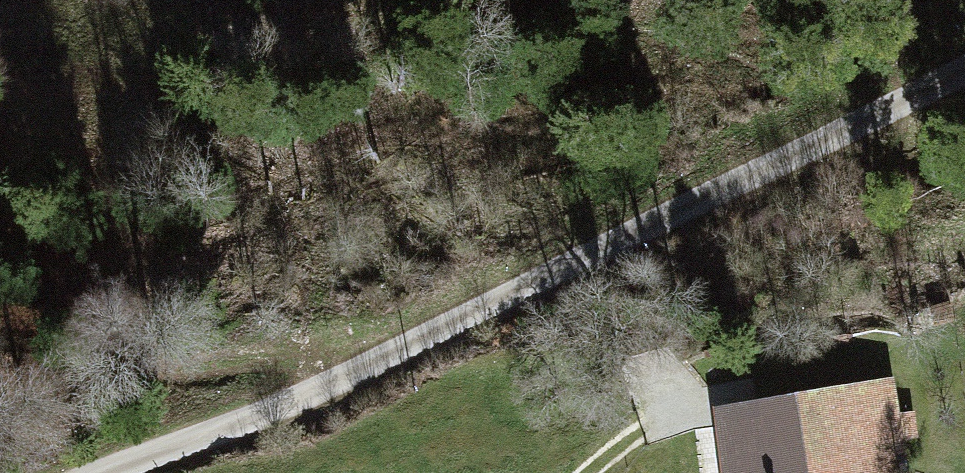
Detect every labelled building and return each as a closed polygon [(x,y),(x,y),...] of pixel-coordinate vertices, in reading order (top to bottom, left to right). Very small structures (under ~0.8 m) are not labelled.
[(729,472),(909,472),(895,382),(719,408),(729,472)]
